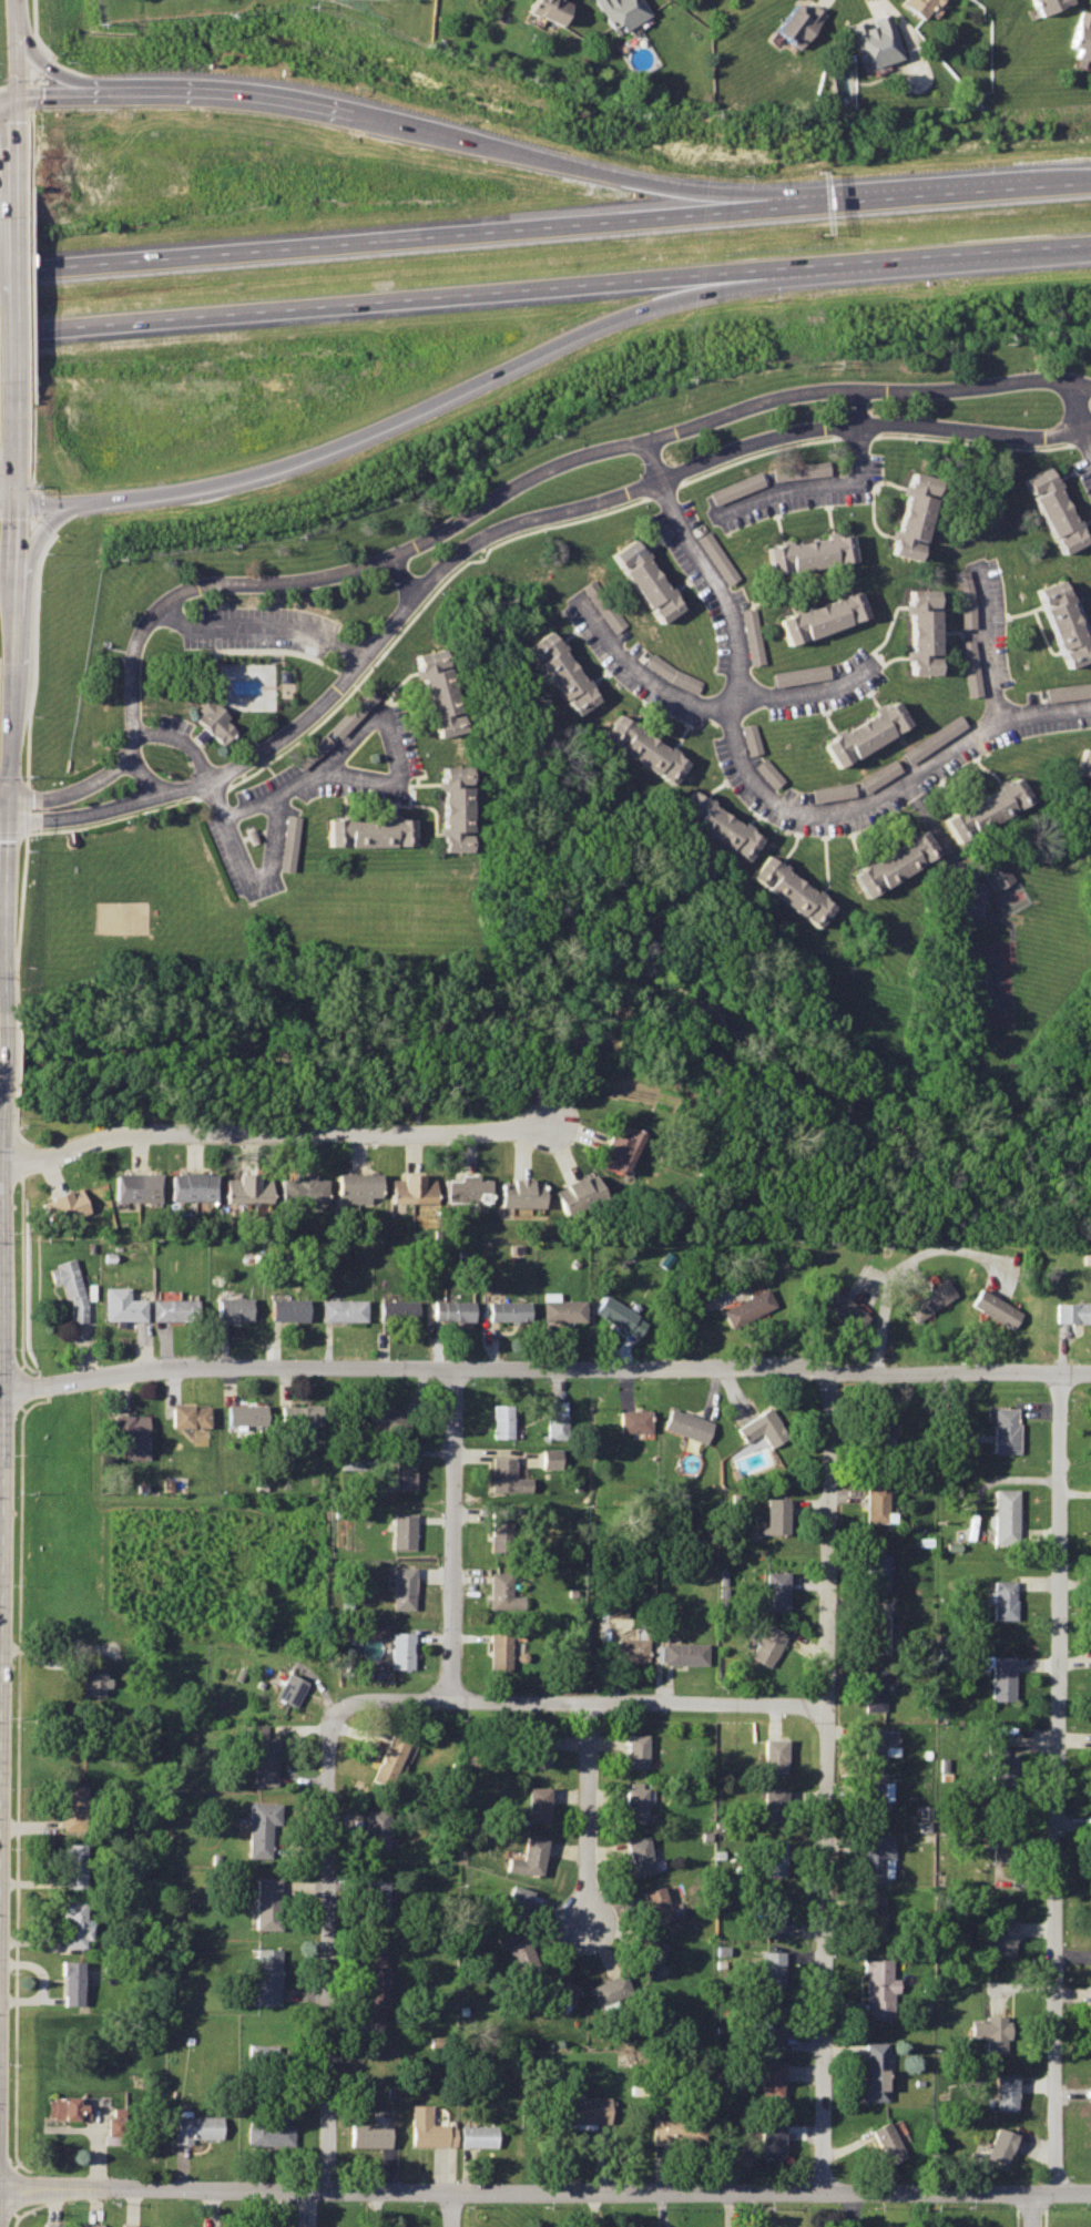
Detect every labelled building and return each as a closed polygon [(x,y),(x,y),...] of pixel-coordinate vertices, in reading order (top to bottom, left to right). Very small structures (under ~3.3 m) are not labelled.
[(527,12),(557,27),(567,0),(531,0),(527,12)] [(611,34),(648,14),(639,0),(591,0),(611,34)] [(921,19),(936,0),(899,0),(921,19)] [(1041,14),(1070,1),(1070,0),(1034,0),(1041,14)] [(792,2),(773,31),(803,51),(824,13),(810,3),(805,11),(792,2)] [(1071,47),(1078,48),(1075,58),(1090,62),(1090,13),(1082,10),(1071,47)] [(889,14),(848,24),(861,72),(903,61),(889,14)] [(773,468),(775,482),(830,474),(828,461),(773,468)] [(1046,468),(1022,482),(1064,558),(1090,544),(1046,468)] [(715,505),(765,485),(760,471),(709,492),(715,505)] [(910,474),(888,553),(917,560),(938,481),(910,474)] [(738,578),(709,531),(697,538),(726,585),(738,578)] [(849,533),(766,546),(771,573),(855,561),(849,533)] [(635,540),(614,554),(657,624),(680,609),(635,540)] [(974,628),(972,570),(958,571),(960,628),(974,628)] [(1068,670),(1090,661),(1090,646),(1063,579),(1034,589),(1068,670)] [(623,627),(603,587),(590,593),(610,633),(623,627)] [(909,592),(908,676),(938,677),(939,591),(909,592)] [(857,593),(778,620),(788,647),(867,619),(857,593)] [(763,663),(754,608),(740,610),(749,666),(763,663)] [(551,629),(524,648),(572,718),(600,701),(551,629)] [(966,697),(981,696),(975,640),(961,641),(966,697)] [(416,656),(437,737),(471,731),(449,650),(416,656)] [(643,669),(696,693),(701,680),(648,656),(643,669)] [(771,673),(774,687),(829,677),(826,663),(771,673)] [(1046,702),(1090,697),(1090,682),(1045,687),(1046,702)] [(207,697),(190,716),(223,744),(241,725),(207,697)] [(891,701),(822,742),(837,766),(909,724),(891,701)] [(902,751),(909,763),(967,727),(959,715),(902,751)] [(615,716),(601,742),(667,783),(681,757),(615,716)] [(740,727),(747,755),(761,751),(753,723),(740,727)] [(1074,774),(1090,780),(1090,750),(1083,747),(1074,774)] [(773,789),(783,779),(764,758),(753,767),(773,789)] [(901,771),(894,759),(857,780),(864,793),(901,771)] [(437,765),(439,850),(471,851),(470,763),(437,765)] [(1018,775),(942,817),(958,840),(1036,800),(1018,775)] [(813,803),(854,795),(852,781),(811,789),(813,803)] [(697,791),(683,816),(746,861),(762,835),(697,791)] [(300,817),(286,814),(276,870),(290,872),(300,817)] [(327,817),(411,816),(415,846),(328,848),(327,817)] [(924,828),(849,871),(867,899),(940,852),(924,828)] [(769,854),(751,877),(816,930),(834,907),(769,854)] [(1014,879),(998,854),(979,866),(995,891),(1014,879)] [(631,1154),(604,1143),(608,1135),(613,1137),(619,1125),(640,1134),(631,1154)] [(604,1143),(600,1155),(605,1157),(602,1165),(623,1174),(631,1154),(604,1143)] [(194,1173),(171,1173),(171,1202),(195,1202),(194,1173)] [(194,1173),(195,1202),(216,1201),(216,1173),(194,1173)] [(139,1174),(115,1174),(115,1202),(139,1202),(139,1174)] [(139,1174),(139,1202),(161,1202),(161,1174),(139,1174)] [(295,1174),(295,1179),(281,1179),(281,1203),(303,1203),(304,1174),(295,1174)] [(304,1174),(303,1203),(326,1203),(326,1179),(314,1179),(314,1174),(304,1174)] [(357,1174),(336,1175),(336,1198),(345,1198),(345,1203),(357,1203),(357,1174)] [(357,1174),(357,1203),(370,1203),(370,1197),(378,1197),(378,1174),(357,1174)] [(248,1175),(238,1175),(238,1179),(226,1179),(226,1203),(248,1203),(248,1175)] [(248,1175),(248,1203),(271,1203),(271,1178),(258,1178),(258,1175),(248,1175)] [(411,1175),(401,1175),(401,1179),(389,1179),(389,1203),(411,1203),(411,1175)] [(411,1203),(411,1175),(421,1175),(421,1179),(434,1179),(434,1203),(411,1203)] [(583,1208),(573,1182),(582,1178),(582,1179),(594,1175),(603,1201),(583,1208)] [(466,1176),(457,1176),(457,1181),(443,1181),(445,1203),(466,1203),(466,1176)] [(466,1203),(466,1176),(476,1176),(476,1181),(489,1181),(489,1203),(466,1203)] [(522,1179),(511,1178),(511,1181),(500,1181),(500,1207),(521,1207),(522,1179)] [(522,1179),(521,1207),(543,1208),(543,1182),(531,1182),(532,1179),(522,1179)] [(573,1182),(565,1184),(567,1187),(555,1192),(564,1215),(583,1208),(573,1182)] [(71,1189),(59,1194),(69,1219),(92,1210),(85,1194),(73,1198),(71,1189)] [(69,1219),(59,1194),(40,1202),(50,1227),(69,1219)] [(72,1258),(53,1265),(53,1267),(47,1269),(51,1284),(58,1280),(64,1299),(67,1298),(71,1308),(70,1322),(85,1322),(85,1301),(72,1258)] [(941,1277),(900,1307),(912,1325),(954,1295),(941,1277)] [(830,1286),(818,1301),(854,1331),(867,1316),(830,1286)] [(765,1287),(720,1311),(728,1329),(774,1305),(765,1287)] [(126,1288),(103,1288),(103,1320),(144,1320),(144,1300),(126,1300),(126,1288)] [(978,1288),(967,1306),(1010,1330),(1020,1312),(978,1288)] [(582,1300),(557,1300),(557,1291),(542,1293),(542,1322),(582,1321),(582,1300)] [(604,1295),(594,1311),(634,1337),(645,1320),(604,1295)] [(196,1300),(151,1299),(151,1321),(196,1321),(196,1300)] [(251,1299),(217,1299),(217,1321),(251,1321),(251,1299)] [(304,1300),(268,1300),(268,1321),(304,1321),(304,1300)] [(364,1300),(320,1301),(320,1321),(365,1320),(364,1300)] [(416,1301),(378,1301),(378,1321),(416,1321),(416,1301)] [(470,1301),(434,1301),(434,1320),(470,1321),(470,1301)] [(527,1303),(488,1303),(488,1321),(527,1321),(527,1303)] [(1088,1303),(1052,1303),(1052,1324),(1088,1324),(1088,1303)] [(375,1399),(364,1419),(398,1439),(409,1419),(375,1399)] [(565,1399),(549,1399),(549,1413),(547,1413),(547,1437),(565,1437),(565,1399)] [(207,1403),(191,1403),(191,1401),(170,1402),(170,1424),(207,1424),(207,1403)] [(264,1402),(226,1402),(226,1423),(233,1423),(233,1428),(243,1428),(243,1423),(264,1423),(264,1402)] [(318,1402),(279,1403),(279,1423),(288,1423),(288,1434),(305,1434),(305,1423),(318,1423),(318,1402)] [(511,1403),(493,1403),(493,1437),(512,1437),(511,1403)] [(669,1407),(661,1428),(704,1443),(711,1422),(669,1407)] [(648,1408),(616,1408),(616,1430),(648,1430),(648,1408)] [(766,1408),(733,1430),(742,1443),(757,1433),(767,1448),(785,1436),(766,1408)] [(1013,1409),(990,1408),(990,1453),(1014,1453),(1016,1424),(1012,1424),(1013,1409)] [(884,1409),(865,1409),(866,1444),(891,1443),(891,1436),(885,1436),(884,1409)] [(146,1413),(111,1413),(111,1434),(126,1434),(126,1458),(147,1458),(147,1433),(146,1433),(146,1413)] [(562,1449),(543,1450),(542,1469),(562,1469),(562,1449)] [(514,1454),(491,1454),(491,1490),(530,1490),(530,1477),(514,1477),(514,1454)] [(415,1455),(395,1455),(395,1478),(383,1478),(383,1489),(415,1489),(415,1455)] [(885,1487),(864,1487),(864,1523),(894,1523),(894,1513),(885,1513),(885,1487)] [(1014,1491),(990,1490),(989,1544),(1013,1545),(1014,1491)] [(788,1496),(765,1496),(764,1524),(756,1523),(756,1532),(787,1532),(788,1496)] [(415,1511),(391,1512),(392,1549),(415,1549),(415,1511)] [(513,1511),(491,1511),(491,1552),(513,1551),(513,1511)] [(885,1551),(865,1551),(866,1588),(885,1587),(885,1551)] [(415,1565),(392,1565),(392,1607),(415,1607),(415,1565)] [(787,1570),(764,1570),(764,1597),(762,1597),(762,1607),(787,1607),(787,1570)] [(512,1571),(490,1571),(490,1607),(524,1607),(524,1594),(512,1594),(512,1571)] [(1011,1581),(991,1582),(991,1592),(985,1592),(985,1604),(991,1604),(991,1621),(1013,1620),(1013,1601),(1011,1601),(1011,1581)] [(625,1597),(605,1597),(605,1616),(625,1616),(625,1597)] [(886,1613),(864,1613),(863,1651),(885,1651),(886,1613)] [(767,1622),(763,1630),(753,1624),(746,1635),(756,1641),(750,1654),(768,1665),(787,1634),(767,1622)] [(391,1631),(391,1667),(414,1667),(415,1631),(391,1631)] [(510,1632),(489,1632),(489,1668),(511,1668),(510,1632)] [(648,1637),(616,1637),(616,1658),(648,1658),(648,1637)] [(706,1643),(660,1642),(660,1644),(654,1644),(654,1658),(660,1658),(660,1663),(706,1664),(706,1643)] [(1011,1654),(978,1655),(978,1665),(990,1664),(990,1698),(1012,1698),(1011,1654)] [(106,1669),(84,1668),(83,1694),(105,1694),(105,1685),(111,1685),(111,1676),(106,1676),(106,1669)] [(884,1668),(863,1668),(863,1709),(884,1709),(884,1668)] [(287,1669),(274,1695),(295,1705),(308,1681),(287,1669)] [(266,1724),(241,1724),(241,1738),(254,1739),(253,1784),(277,1784),(278,1735),(266,1735),(266,1724)] [(883,1725),(863,1725),(861,1750),(864,1750),(864,1758),(883,1759),(883,1746),(894,1746),(894,1729),(883,1729),(883,1725)] [(389,1731),(370,1777),(388,1785),(408,1739),(389,1731)] [(547,1731),(526,1733),(527,1764),(548,1764),(547,1731)] [(648,1731),(625,1731),(624,1764),(646,1764),(648,1731)] [(1002,1733),(987,1733),(987,1755),(989,1755),(989,1785),(1012,1785),(1013,1753),(1002,1753),(1002,1733)] [(785,1737),(763,1737),(763,1769),(784,1769),(784,1760),(785,1760),(785,1737)] [(891,1780),(863,1780),(863,1827),(883,1827),(883,1800),(891,1800),(891,1780)] [(86,1782),(61,1782),(61,1829),(86,1829),(86,1782)] [(549,1785),(528,1785),(528,1819),(549,1819),(549,1785)] [(784,1785),(763,1785),(762,1818),(783,1819),(784,1785)] [(646,1786),(624,1786),(624,1818),(646,1818),(646,1786)] [(279,1801),(248,1800),(247,1856),(269,1856),(271,1822),(278,1822),(279,1801)] [(928,1806),(918,1806),(919,1830),(929,1829),(928,1806)] [(388,1808),(364,1807),(364,1845),(387,1846),(388,1808)] [(991,1860),(1012,1860),(1012,1826),(991,1826),(991,1860)] [(547,1837),(524,1833),(521,1858),(507,1856),(504,1869),(540,1874),(547,1837)] [(646,1833),(624,1838),(629,1857),(630,1857),(634,1874),(654,1871),(646,1833)] [(894,1835),(861,1835),(863,1882),(883,1881),(883,1877),(891,1877),(891,1859),(894,1859),(894,1835)] [(785,1840),(762,1840),(762,1873),(785,1874),(785,1840)] [(63,1841),(63,1857),(65,1857),(65,1886),(84,1886),(84,1841),(63,1841)] [(281,1874),(255,1874),(255,1927),(281,1927),(281,1874)] [(389,1879),(364,1879),(364,1923),(389,1923),(389,1879)] [(511,1882),(500,1916),(520,1922),(531,1889),(511,1882)] [(661,1883),(642,1890),(652,1921),(671,1916),(661,1883)] [(783,1890),(764,1890),(765,1937),(784,1937),(783,1890)] [(861,1896),(861,1932),(883,1932),(883,1896),(861,1896)] [(61,1899),(61,1917),(63,1917),(63,1943),(85,1944),(85,1937),(92,1937),(92,1924),(85,1924),(85,1899),(61,1899)] [(1011,1918),(991,1918),(991,1942),(981,1942),(981,1955),(1011,1955),(1011,1918)] [(524,1933),(517,1937),(512,1929),(496,1938),(499,1947),(506,1943),(519,1973),(539,1964),(524,1933)] [(648,1934),(633,1965),(652,1974),(666,1943),(648,1934)] [(279,1947),(255,1947),(255,1962),(251,1962),(251,1976),(255,1976),(254,2002),(278,2002),(279,1947)] [(784,1950),(762,1950),(762,1958),(752,1958),(752,1971),(762,1971),(762,1986),(784,1985),(784,1950)] [(384,1951),(363,1951),(363,1969),(366,1969),(367,2003),(363,2003),(364,2022),(385,2021),(384,2005),(388,2005),(388,1969),(385,1969),(384,1951)] [(889,1958),(860,1958),(861,1972),(864,1972),(864,1998),(867,1998),(867,2016),(889,2016),(889,1990),(896,1990),(896,1978),(889,1978),(889,1958)] [(84,1959),(62,1959),(62,1973),(64,1973),(64,2002),(84,2002),(84,1959)] [(549,1971),(540,1990),(572,2004),(581,1985),(549,1971)] [(622,1971),(591,1984),(603,2012),(619,2005),(615,1998),(631,1990),(622,1971)] [(782,2002),(761,2002),(761,2015),(747,2015),(747,2031),(761,2031),(761,2043),(783,2043),(782,2002)] [(985,2015),(985,2019),(971,2019),(971,2036),(986,2035),(986,2052),(1005,2052),(1005,2036),(1008,2036),(1008,2019),(1002,2019),(1002,2015),(985,2015)] [(885,2041),(864,2041),(864,2077),(860,2077),(860,2098),(885,2098),(885,2041)] [(248,2059),(277,2060),(277,2045),(249,2044),(248,2059)] [(783,2059),(759,2060),(759,2096),(781,2096),(781,2083),(783,2083),(783,2059)] [(1014,2073),(995,2073),(995,2107),(1014,2108),(1014,2073)] [(85,2095),(51,2094),(51,2097),(47,2097),(45,2114),(51,2114),(51,2117),(88,2118),(89,2111),(85,2111),(85,2095)] [(609,2095),(562,2095),(562,2127),(594,2127),(594,2122),(609,2121),(609,2108),(613,2108),(613,2100),(609,2100),(609,2095)] [(430,2103),(410,2103),(410,2144),(455,2144),(455,2126),(447,2126),(447,2122),(430,2122),(430,2103)] [(112,2106),(112,2115),(124,2115),(124,2106),(112,2106)] [(220,2114),(188,2114),(188,2108),(174,2108),(174,2141),(190,2141),(190,2135),(220,2135),(220,2114)] [(293,2123),(267,2123),(268,2111),(246,2111),(246,2144),(293,2144),(293,2123)] [(103,2133),(103,2143),(124,2144),(124,2115),(112,2115),(108,2115),(106,2133),(103,2133)] [(704,2115),(653,2115),(653,2138),(704,2138),(704,2115)] [(885,2118),(868,2127),(887,2163),(904,2155),(885,2118)] [(784,2121),(759,2121),(759,2156),(784,2156),(784,2121)] [(388,2122),(350,2123),(350,2145),(389,2145),(388,2122)] [(1016,2133),(995,2124),(982,2156),(1003,2164),(1016,2133)] [(460,2125),(460,2145),(497,2145),(497,2125),(460,2125)]
